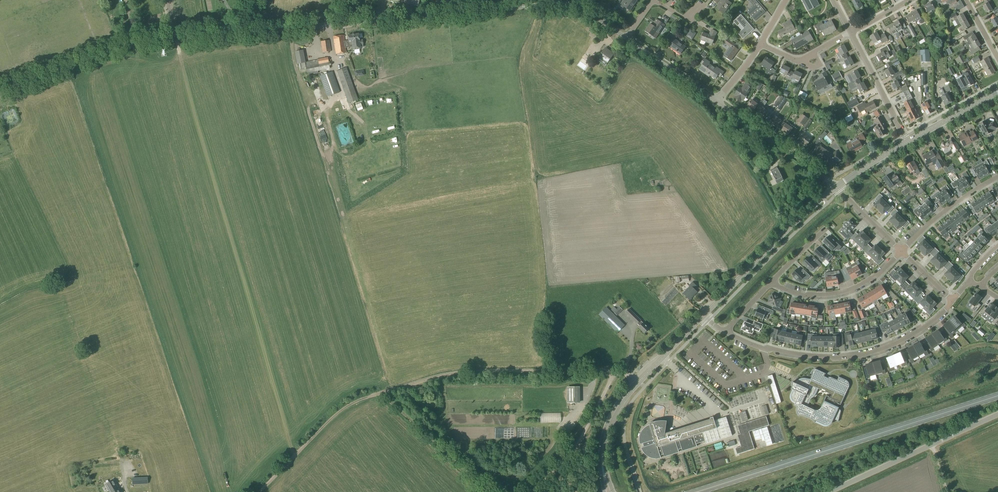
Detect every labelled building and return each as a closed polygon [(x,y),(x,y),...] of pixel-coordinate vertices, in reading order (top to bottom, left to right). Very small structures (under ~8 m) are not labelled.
[(637,1),(636,0),(629,0),(628,2),(626,0),(624,0),(620,6),(623,8),(624,6),(630,11),(637,1)] [(713,1),(718,5),(716,8),(724,14),(731,4),(726,0),(714,0),(713,1)] [(747,11),(755,21),(763,14),(760,11),(762,9),(757,3),(755,0),(750,0),(749,1),(753,6),(747,11)] [(809,10),(818,5),(816,0),(802,0),(807,11),(809,10)] [(862,6),(859,0),(855,0),(852,2),(857,9),(862,6)] [(959,0),(960,3),(956,5),(958,9),(965,5),(962,0),(959,0)] [(992,10),(988,3),(990,2),(989,0),(987,0),(985,2),(986,4),(983,6),(987,13),(992,10)] [(932,5),(931,2),(924,6),(927,12),(931,10),(932,11),(934,10),(935,11),(939,10),(935,3),(932,5)] [(911,14),(914,20),(915,22),(919,20),(921,24),(922,24),(924,23),(925,22),(924,22),(926,21),(921,12),(918,14),(916,10),(911,14)] [(957,17),(956,16),(954,12),(949,15),(951,19),(953,17),(955,21),(957,25),(960,23),(966,20),(963,14),(957,17)] [(909,23),(914,20),(911,14),(905,17),(909,23)] [(754,30),(741,15),(736,20),(740,24),(741,24),(745,28),(739,34),(743,39),(754,30)] [(655,39),(665,25),(657,19),(652,25),(650,24),(645,31),(655,39)] [(797,28),(793,20),(790,21),(783,24),(785,28),(783,29),(783,30),(778,33),(780,37),(794,30),(797,28)] [(962,27),(959,29),(961,33),(962,33),(965,31),(964,30),(969,27),(966,20),(960,23),(962,27)] [(835,29),(831,21),(823,25),(821,22),(814,26),(816,30),(819,35),(823,33),(824,36),(831,32),(830,32),(835,29)] [(902,35),(900,32),(903,30),(898,21),(892,24),(899,37),(902,35)] [(906,33),(908,32),(909,31),(904,21),(901,22),(906,33)] [(897,38),(899,37),(892,24),(887,27),(892,36),(895,34),(897,38)] [(913,38),(917,36),(910,24),(907,26),(913,38)] [(714,37),(717,33),(712,30),(709,35),(703,33),(701,40),(713,45),(715,38),(714,37)] [(805,45),(813,40),(808,31),(791,41),(795,48),(804,43),(805,45)] [(667,38),(665,40),(669,43),(667,45),(680,55),(686,47),(674,39),(676,36),(671,32),(667,38)] [(962,37),(967,34),(965,32),(953,39),(954,41),(962,37)] [(879,38),(877,33),(870,36),(874,44),(880,40),(882,43),(888,40),(885,35),(879,38)] [(344,35),(333,36),(336,54),(346,53),(345,48),(352,47),(353,49),(353,50),(360,49),(360,48),(360,47),(360,45),(363,45),(363,44),(363,39),(359,40),(358,34),(348,35),(348,41),(344,41),(344,35)] [(966,44),(963,46),(963,47),(964,48),(969,45),(977,41),(974,35),(969,38),(966,40),(968,42),(966,44)] [(322,52),(330,51),(329,40),(321,42),(322,52)] [(731,61),(739,50),(734,47),(736,45),(730,40),(727,44),(730,47),(724,56),(731,61)] [(969,45),(971,48),(969,49),(972,55),(980,50),(979,47),(980,46),(977,41),(969,45)] [(837,54),(836,54),(839,60),(847,56),(846,53),(848,52),(844,45),(838,48),(837,49),(839,53),(837,54)] [(883,53),(877,56),(880,62),(887,59),(887,58),(890,57),(889,55),(891,54),(887,46),(881,49),(883,53)] [(608,63),(614,54),(605,48),(599,57),(608,63)] [(921,50),(922,62),(930,62),(929,49),(921,50)] [(305,63),(303,50),(295,52),(297,64),(299,64),(300,69),(306,68),(307,73),(330,69),(328,57),(318,59),(318,60),(305,63)] [(847,56),(839,60),(840,62),(841,62),(844,60),(847,67),(854,64),(850,57),(848,58),(847,56)] [(767,79),(771,81),(774,76),(775,73),(776,71),(771,68),(775,63),(766,57),(761,65),(768,69),(765,73),(769,75),(767,79)] [(703,66),(700,70),(707,74),(708,73),(715,79),(717,76),(721,70),(716,66),(714,68),(709,64),(710,62),(704,58),(700,64),(703,66)] [(988,76),(993,73),(992,72),(994,71),(989,61),(990,61),(988,58),(980,62),(988,76)] [(893,71),(891,68),(894,66),(893,64),(899,61),(897,59),(891,62),(886,64),(888,69),(885,71),(888,77),(894,74),(895,74),(895,73),(894,71),(893,71)] [(788,79),(792,72),(789,71),(790,69),(783,65),(780,72),(787,75),(786,78),(788,79)] [(348,104),(358,100),(346,67),(337,71),(348,104)] [(849,87),(860,81),(859,78),(861,77),(857,70),(851,74),(847,76),(850,82),(847,84),(849,87)] [(792,72),(788,79),(791,81),(792,78),(799,81),(803,74),(795,71),(794,73),(792,72)] [(327,97),(339,92),(332,72),(320,76),(327,97)] [(818,91),(829,85),(828,85),(832,83),(826,72),(819,75),(821,79),(814,83),(818,91)] [(963,79),(968,88),(973,84),(967,73),(965,73),(961,75),(962,77),(963,79)] [(894,90),(902,86),(899,80),(898,77),(893,80),(894,82),(891,84),(894,90)] [(963,79),(962,77),(957,80),(962,90),(968,88),(963,79)] [(315,88),(318,95),(322,92),(316,81),(312,84),(315,88)] [(860,81),(849,87),(850,89),(854,87),(857,86),(860,93),(867,89),(863,82),(861,83),(860,81)] [(747,93),(752,85),(747,82),(742,89),(740,87),(735,95),(736,96),(734,98),(740,102),(742,100),(743,101),(748,93),(747,93)] [(945,105),(953,101),(949,93),(952,91),(948,85),(944,87),(939,90),(942,96),(941,97),(945,105)] [(914,108),(910,100),(913,99),(908,90),(899,94),(908,112),(907,112),(912,122),(920,117),(915,108),(914,108)] [(777,108),(779,104),(784,97),(780,95),(773,106),(777,108)] [(758,110),(764,101),(762,99),(760,102),(758,104),(752,100),(748,106),(754,111),(756,109),(758,110)] [(780,110),(786,102),(783,99),(777,108),(780,110)] [(850,109),(859,104),(856,99),(847,104),(850,109)] [(765,105),(766,103),(764,101),(758,110),(760,112),(759,114),(766,118),(770,112),(763,108),(765,105)] [(874,102),(873,101),(866,105),(865,102),(857,106),(860,113),(866,110),(867,112),(876,107),(876,106),(876,105),(875,102),(874,102)] [(927,115),(933,112),(929,104),(927,101),(921,105),(923,107),(927,115)] [(806,130),(813,121),(812,120),(815,116),(816,113),(814,112),(809,118),(803,128),(806,130)] [(801,124),(806,117),(802,114),(797,121),(801,124)] [(781,126),(786,120),(784,118),(782,121),(775,116),(771,122),(778,127),(779,125),(781,126)] [(879,138),(887,134),(885,129),(887,128),(881,117),(876,120),(879,126),(875,128),(877,133),(876,133),(879,138)] [(786,120),(781,126),(784,128),(782,130),(789,134),(790,132),(793,134),(797,128),(791,124),(789,126),(787,124),(788,121),(786,120)] [(988,125),(986,121),(983,123),(982,122),(979,124),(979,125),(978,125),(984,136),(992,132),(992,131),(997,128),(993,122),(988,125)] [(826,128),(822,131),(827,137),(831,134),(826,128)] [(806,147),(812,138),(805,133),(806,132),(803,130),(799,136),(802,138),(799,142),(806,147)] [(977,139),(973,131),(967,134),(966,132),(958,136),(964,147),(977,139)] [(852,153),(863,147),(860,143),(866,140),(862,134),(857,137),(858,138),(847,144),(852,153)] [(747,148),(752,144),(748,138),(743,142),(747,148)] [(952,144),(951,141),(941,146),(945,153),(952,150),(953,152),(960,149),(956,142),(952,144)] [(833,153),(820,144),(814,152),(832,165),(841,160),(837,151),(833,153)] [(932,151),(923,156),(928,165),(932,162),(934,165),(936,164),(938,170),(945,166),(942,160),(937,152),(934,154),(932,151)] [(964,155),(958,158),(961,164),(967,160),(964,155)] [(986,160),(978,165),(984,177),(989,174),(986,168),(990,167),(986,160)] [(920,173),(918,168),(914,161),(907,165),(911,172),(914,170),(917,175),(920,173)] [(978,165),(970,170),(973,176),(976,174),(979,180),(984,177),(978,165)] [(777,184),(784,181),(777,167),(770,170),(777,184)] [(959,180),(965,189),(970,186),(966,181),(970,178),(966,172),(962,174),(964,177),(959,180)] [(897,183),(890,174),(883,178),(890,188),(897,183)] [(959,180),(954,183),(960,192),(965,189),(959,180)] [(921,186),(917,190),(920,194),(925,190),(921,186)] [(946,186),(941,189),(943,191),(940,193),(946,202),(951,198),(948,193),(950,191),(946,186)] [(984,195),(990,204),(991,205),(995,202),(997,200),(995,196),(995,195),(992,197),(989,192),(984,195)] [(934,194),(930,197),(934,201),(937,199),(939,201),(942,205),(946,202),(940,193),(938,195),(936,193),(934,194)] [(878,210),(887,201),(880,194),(876,199),(878,201),(874,206),(876,209),(877,208),(878,210)] [(984,195),(980,198),(985,207),(990,204),(984,195)] [(980,198),(975,201),(981,210),(985,207),(980,198)] [(925,203),(921,206),(921,207),(922,207),(928,216),(933,212),(929,207),(932,205),(928,199),(924,202),(925,203)] [(887,201),(878,210),(880,211),(879,212),(881,214),(882,214),(883,214),(887,210),(890,212),(894,207),(887,201)] [(975,201),(971,204),(977,214),(982,211),(981,210),(975,201)] [(916,209),(913,211),(917,217),(920,215),(924,219),(928,216),(922,207),(921,207),(917,211),(916,209)] [(894,225),(902,216),(896,209),(891,213),(894,216),(889,221),(890,221),(889,222),(892,224),(894,225)] [(963,209),(959,212),(965,221),(970,217),(969,217),(972,215),(967,209),(965,211),(963,209)] [(959,212),(954,216),(961,224),(965,221),(959,212)] [(902,216),(894,225),(895,226),(895,227),(898,230),(902,225),(905,227),(909,223),(902,216)] [(954,216),(950,219),(957,227),(961,224),(954,216)] [(950,219),(946,222),(954,232),(958,229),(957,227),(950,219)] [(846,222),(843,225),(844,226),(841,229),(844,232),(842,234),(848,241),(853,235),(850,232),(856,226),(850,220),(847,223),(846,222)] [(946,222),(942,225),(948,234),(950,232),(952,234),(954,232),(946,222)] [(991,224),(986,228),(992,237),(997,234),(991,226),(992,226),(991,224)] [(942,225),(937,229),(945,239),(950,236),(948,234),(942,225)] [(858,245),(866,236),(865,234),(862,231),(857,236),(855,233),(851,238),(858,245)] [(981,234),(977,238),(984,245),(988,241),(981,234)] [(835,242),(829,236),(828,238),(827,237),(824,239),(825,240),(824,242),(826,244),(825,245),(828,248),(829,247),(831,250),(834,247),(835,248),(836,247),(838,250),(843,245),(839,241),(836,243),(835,241),(835,242)] [(864,252),(868,247),(866,245),(870,240),(870,239),(868,236),(867,237),(866,236),(858,245),(864,252)] [(921,252),(930,243),(923,236),(918,241),(921,243),(916,248),(919,251),(920,250),(921,252)] [(977,238),(973,242),(974,243),(980,249),(984,245),(977,238)] [(933,254),(937,250),(930,243),(921,252),(922,253),(924,256),(925,255),(925,256),(930,251),(933,254)] [(970,246),(977,253),(980,249),(974,243),(970,246)] [(871,258),(880,249),(879,248),(880,248),(877,245),(876,246),(876,245),(871,250),(868,247),(864,252),(871,258)] [(969,245),(966,250),(973,257),(977,253),(970,246),(969,245)] [(819,247),(813,253),(819,259),(822,263),(825,259),(828,262),(833,257),(825,249),(823,251),(819,247)] [(880,249),(871,258),(878,265),(883,261),(880,258),(885,253),(882,251),(880,249)] [(935,265),(944,256),(937,250),(933,254),(935,256),(930,261),(931,262),(933,265),(934,264),(935,265)] [(961,253),(958,255),(964,261),(967,258),(968,260),(969,261),(973,257),(966,250),(962,254),(961,253)] [(946,267),(950,263),(944,256),(935,265),(936,266),(936,267),(938,269),(939,269),(939,270),(944,265),(946,267)] [(809,257),(803,263),(806,266),(806,267),(807,269),(808,269),(811,272),(817,266),(819,268),(821,265),(816,260),(813,263),(811,261),(812,261),(809,257)] [(855,263),(850,265),(851,266),(853,269),(857,277),(862,274),(858,268),(861,266),(858,261),(855,262),(855,263)] [(949,279),(957,270),(950,263),(946,267),(949,270),(944,274),(945,275),(945,276),(947,278),(948,278),(949,279)] [(845,267),(843,269),(846,275),(848,273),(852,280),(857,277),(853,269),(851,266),(846,269),(845,267)] [(893,270),(888,275),(895,282),(897,281),(896,280),(904,273),(902,271),(903,271),(900,268),(895,273),(893,270)] [(797,269),(792,274),(795,277),(794,277),(796,280),(797,279),(799,281),(802,279),(803,279),(806,281),(810,276),(806,272),(803,275),(797,269)] [(957,270),(949,279),(950,280),(950,281),(953,284),(957,279),(960,281),(964,276),(957,270)] [(839,271),(831,272),(831,277),(833,286),(838,285),(837,277),(840,277),(839,271)] [(904,273),(896,280),(897,281),(901,285),(899,286),(902,288),(906,284),(904,282),(908,277),(908,276),(906,273),(905,274),(904,273)] [(689,300),(697,292),(694,289),(697,286),(692,282),(689,286),(690,287),(683,294),(689,300)] [(909,295),(918,286),(917,285),(917,284),(915,282),(914,283),(913,282),(909,287),(906,284),(902,288),(909,295)] [(882,286),(877,289),(881,296),(886,294),(882,286)] [(916,302),(920,298),(917,295),(922,291),(921,290),(922,289),(919,287),(918,286),(909,295),(916,302)] [(877,289),(872,292),(877,299),(881,296),(877,289)] [(872,292),(868,294),(872,302),(877,299),(872,292)] [(981,305),(978,303),(982,298),(981,297),(982,297),(978,294),(978,295),(976,293),(972,298),(971,298),(969,301),(969,302),(969,303),(972,305),(970,308),(975,312),(981,305)] [(769,301),(768,303),(777,307),(781,298),(772,294),(771,296),(770,297),(768,299),(769,301)] [(868,294),(863,297),(869,307),(874,304),(872,302),(868,294)] [(920,298),(916,302),(918,304),(919,304),(923,308),(932,300),(931,298),(928,296),(927,296),(924,299),(922,300),(920,298)] [(863,297),(858,300),(863,307),(864,310),(869,307),(863,297)] [(923,308),(923,309),(930,316),(934,311),(932,308),(936,304),(933,301),(932,300),(923,308)] [(984,307),(980,312),(983,315),(984,313),(989,316),(997,307),(996,306),(996,305),(992,302),(992,303),(987,309),(984,307)] [(849,303),(844,304),(846,313),(851,311),(851,310),(854,310),(853,305),(850,306),(849,303)] [(623,310),(619,306),(617,309),(614,307),(611,310),(617,316),(623,310)] [(758,309),(755,316),(763,319),(766,313),(772,315),(773,311),(762,306),(761,310),(758,309)] [(833,306),(828,307),(829,316),(830,319),(834,319),(834,321),(836,320),(835,315),(833,306)] [(617,333),(625,325),(606,307),(599,315),(617,333)] [(989,316),(994,320),(992,322),(995,325),(997,321),(997,318),(997,317),(997,316),(997,307),(997,308),(997,307),(989,316)] [(907,312),(902,314),(903,315),(903,317),(907,324),(907,325),(913,322),(910,316),(913,315),(911,310),(910,310),(909,308),(906,310),(907,311),(907,312)] [(643,323),(641,321),(641,320),(629,309),(626,313),(637,324),(638,323),(641,325),(639,328),(644,333),(649,328),(643,323)] [(867,317),(864,310),(859,312),(861,319),(862,319),(862,320),(867,319),(867,317)] [(903,315),(897,318),(902,327),(907,324),(903,317),(903,315)] [(958,321),(954,317),(949,321),(957,331),(962,326),(963,328),(966,325),(960,319),(958,321)] [(897,318),(892,321),(897,329),(902,327),(897,318)] [(892,321),(888,323),(892,332),(897,329),(892,321)] [(949,321),(944,326),(948,330),(945,332),(951,339),(954,336),(953,335),(957,331),(949,321)] [(743,323),(741,328),(742,328),(742,330),(745,331),(744,332),(749,333),(752,334),(754,329),(755,329),(756,329),(757,328),(760,329),(761,329),(763,325),(755,322),(753,326),(745,322),(744,324),(743,323)] [(884,323),(880,325),(880,326),(882,331),(885,330),(888,334),(892,332),(888,323),(885,325),(884,323)] [(872,330),(869,330),(872,340),(878,338),(876,333),(880,332),(878,326),(872,328),(872,330)] [(779,341),(780,332),(781,331),(773,329),(771,333),(774,334),(772,340),(779,341)] [(932,335),(939,345),(944,342),(945,342),(947,340),(943,334),(941,336),(937,331),(932,335)] [(849,332),(844,334),(845,336),(845,342),(846,342),(849,341),(850,346),(856,344),(854,336),(854,335),(850,335),(849,332)] [(992,332),(986,339),(989,341),(995,335),(992,332)] [(806,335),(803,334),(802,336),(797,335),(796,335),(794,344),(795,344),(801,345),(802,340),(805,341),(806,335)] [(808,335),(807,341),(811,341),(811,346),(817,346),(817,337),(817,335),(813,335),(813,334),(808,334),(808,335)] [(833,347),(839,347),(839,342),(843,342),(843,336),(842,334),(837,334),(833,334),(833,336),(833,337),(833,338),(833,347)] [(934,349),(939,345),(932,335),(926,339),(930,343),(927,345),(932,351),(934,349)] [(913,346),(919,357),(924,354),(926,356),(929,355),(925,347),(922,348),(919,343),(913,346)] [(913,360),(919,357),(913,346),(907,350),(910,355),(907,356),(912,364),(915,362),(913,360)] [(893,356),(897,365),(901,364),(902,367),(905,366),(908,365),(905,358),(902,359),(900,353),(893,356)] [(894,367),(897,365),(893,356),(887,358),(889,364),(887,365),(890,372),(895,370),(894,367)] [(873,363),(876,375),(882,374),(883,374),(886,374),(884,366),(881,367),(879,361),(873,363)] [(870,377),(876,375),(873,363),(866,365),(868,371),(865,371),(867,379),(870,378),(870,377)] [(829,378),(829,379),(824,376),(825,374),(826,374),(817,369),(816,369),(815,369),(814,370),(813,370),(812,371),(812,372),(811,374),(812,375),(810,381),(805,380),(804,379),(803,379),(802,380),(801,380),(800,380),(799,381),(798,382),(797,382),(797,383),(796,383),(796,384),(792,382),(792,383),(792,384),(791,384),(791,385),(792,386),(792,387),(791,388),(791,389),(794,390),(792,395),(791,395),(791,396),(791,397),(791,398),(792,399),(792,400),(793,400),(793,401),(794,401),(794,402),(796,402),(795,405),(798,406),(797,408),(797,409),(797,410),(797,411),(797,412),(797,413),(797,414),(798,414),(798,415),(799,416),(799,415),(801,415),(802,416),(804,416),(805,416),(806,417),(811,419),(813,420),(814,421),(815,422),(815,421),(823,425),(824,425),(825,425),(826,425),(827,425),(828,425),(829,424),(830,423),(830,422),(831,422),(832,418),(838,420),(838,421),(841,412),(841,411),(840,411),(840,410),(839,409),(837,408),(839,404),(840,405),(849,387),(849,386),(849,385),(849,384),(849,383),(848,383),(848,382),(848,381),(847,381),(846,380),(838,377),(839,377),(837,380),(832,378),(831,378),(831,377),(830,377),(829,377),(829,378)] [(776,404),(781,402),(774,379),(769,381),(776,404)] [(567,403),(580,403),(580,387),(566,387),(567,403)] [(740,395),(742,402),(758,399),(756,391),(740,395)] [(743,422),(748,420),(745,411),(740,413),(743,422)] [(766,416),(746,423),(737,426),(740,434),(737,435),(741,447),(735,448),(737,454),(754,449),(749,431),(769,425),(766,416)] [(732,435),(726,417),(714,420),(713,417),(710,418),(710,419),(665,434),(666,423),(664,423),(662,423),(660,423),(658,423),(656,424),(654,424),(653,422),(649,423),(650,425),(648,426),(647,427),(645,428),(644,429),(643,431),(642,432),(641,434),(640,436),(640,438),(640,440),(640,442),(641,444),(643,443),(644,447),(642,448),(643,450),(644,451),(645,453),(646,454),(648,456),(651,457),(653,458),(655,458),(657,458),(658,458),(660,458),(661,457),(660,456),(664,454),(664,456),(679,452),(678,450),(682,449),(682,451),(697,446),(696,444),(705,441),(706,444),(732,435)] [(106,485),(110,491),(120,491),(113,480),(106,485)]
